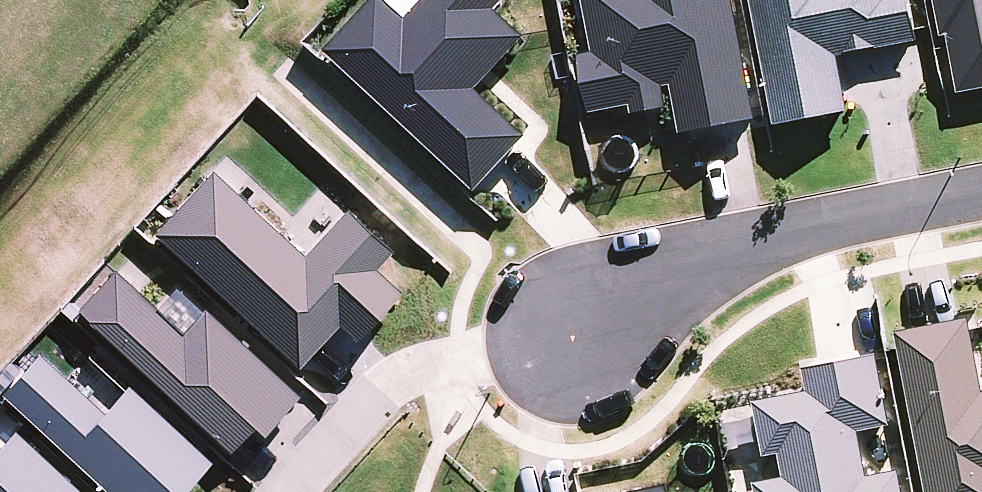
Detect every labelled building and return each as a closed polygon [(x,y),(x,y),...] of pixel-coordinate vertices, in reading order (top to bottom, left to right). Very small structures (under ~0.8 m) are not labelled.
[(328,54),(477,192),(527,138),(477,92),(526,39),(498,13),(508,2),(506,0),(428,0),(407,22),(383,0),(379,0),(328,54)] [(734,0),(584,0),(594,52),(580,55),(591,113),(632,105),(634,113),(669,106),(665,84),(673,83),(683,136),(758,121),(734,0)] [(776,127),(851,113),(840,58),(919,43),(911,0),(752,0),(776,127)] [(943,39),(948,38),(951,51),(960,96),(981,92),(981,0),(935,0),(943,39)] [(213,171),(153,235),(298,369),(339,325),(356,341),(400,293),(376,271),(393,252),(347,210),(305,256),(213,171)] [(114,271),(75,314),(229,455),(254,428),(263,437),(300,397),(206,310),(184,334),(155,308),(114,271)] [(155,308),(184,334),(206,310),(177,284),(155,308)] [(894,335),(898,352),(925,491),(981,491),(981,395),(969,332),(967,321),(894,335)] [(107,491),(186,491),(213,463),(129,387),(104,413),(39,354),(1,395),(107,491)] [(898,474),(866,480),(857,435),(889,429),(875,358),(802,372),(807,394),(752,405),(763,459),(778,456),(782,481),(753,486),(755,491),(902,491),(898,474)] [(17,431),(0,449),(0,491),(83,491),(17,431)]
